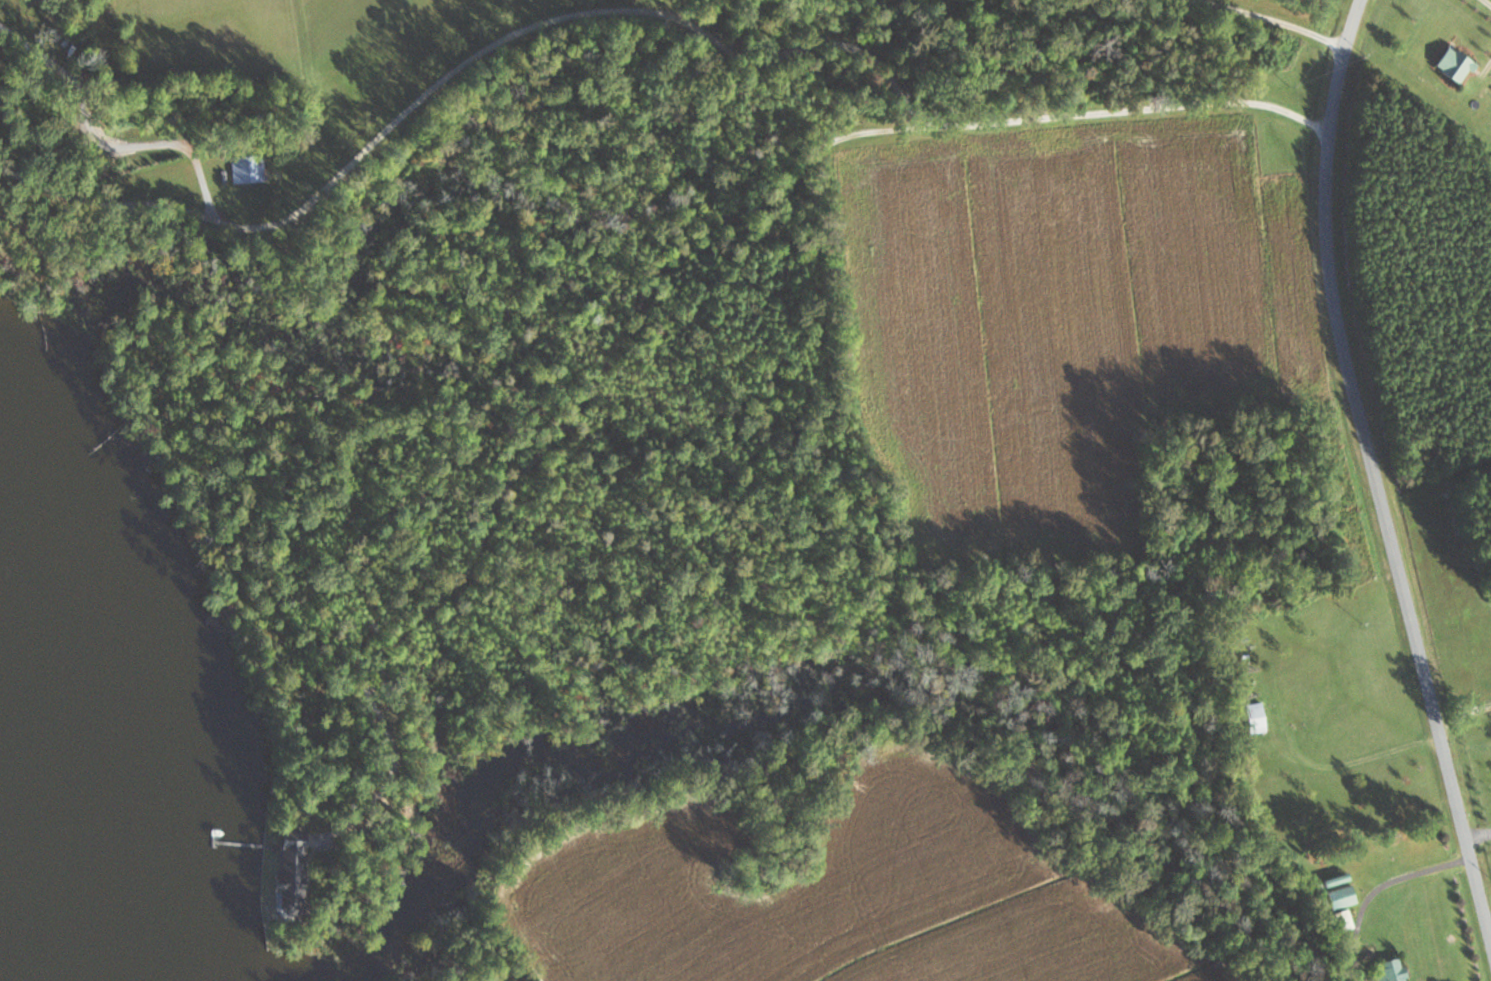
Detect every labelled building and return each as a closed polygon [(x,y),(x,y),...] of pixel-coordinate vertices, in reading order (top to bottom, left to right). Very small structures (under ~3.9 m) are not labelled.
[(1459,84),(1472,61),(1445,45),(1432,68),(1459,84)] [(230,156),(231,183),(262,183),(262,155),(230,156)] [(1266,730),(1260,702),(1243,705),(1250,734),(1266,730)] [(1330,909),(1355,904),(1351,886),(1326,891),(1330,909)] [(1332,914),(1339,931),(1353,926),(1346,909),(1332,914)] [(1381,968),(1373,970),(1376,980),(1405,980),(1399,957),(1379,962),(1381,968)]
